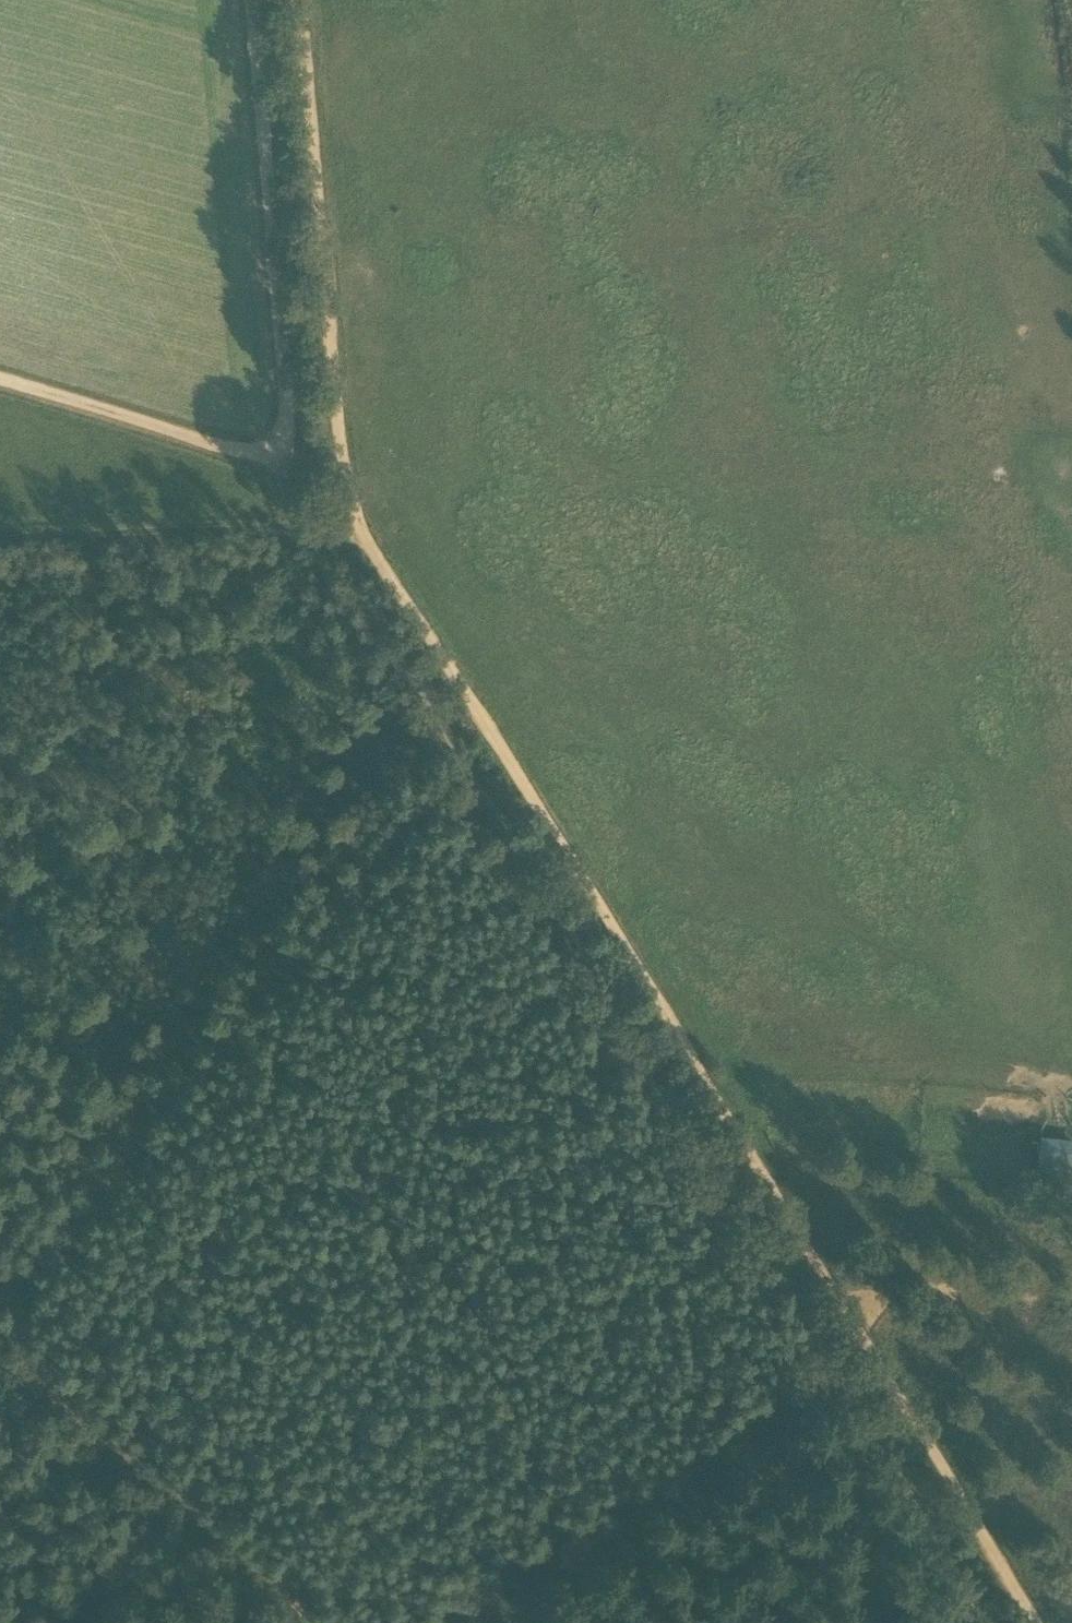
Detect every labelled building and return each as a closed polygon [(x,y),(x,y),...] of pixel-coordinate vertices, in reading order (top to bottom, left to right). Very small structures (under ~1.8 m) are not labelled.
[(1071,1163),(1071,1134),(1045,1132),(1043,1161),(1071,1163)]
